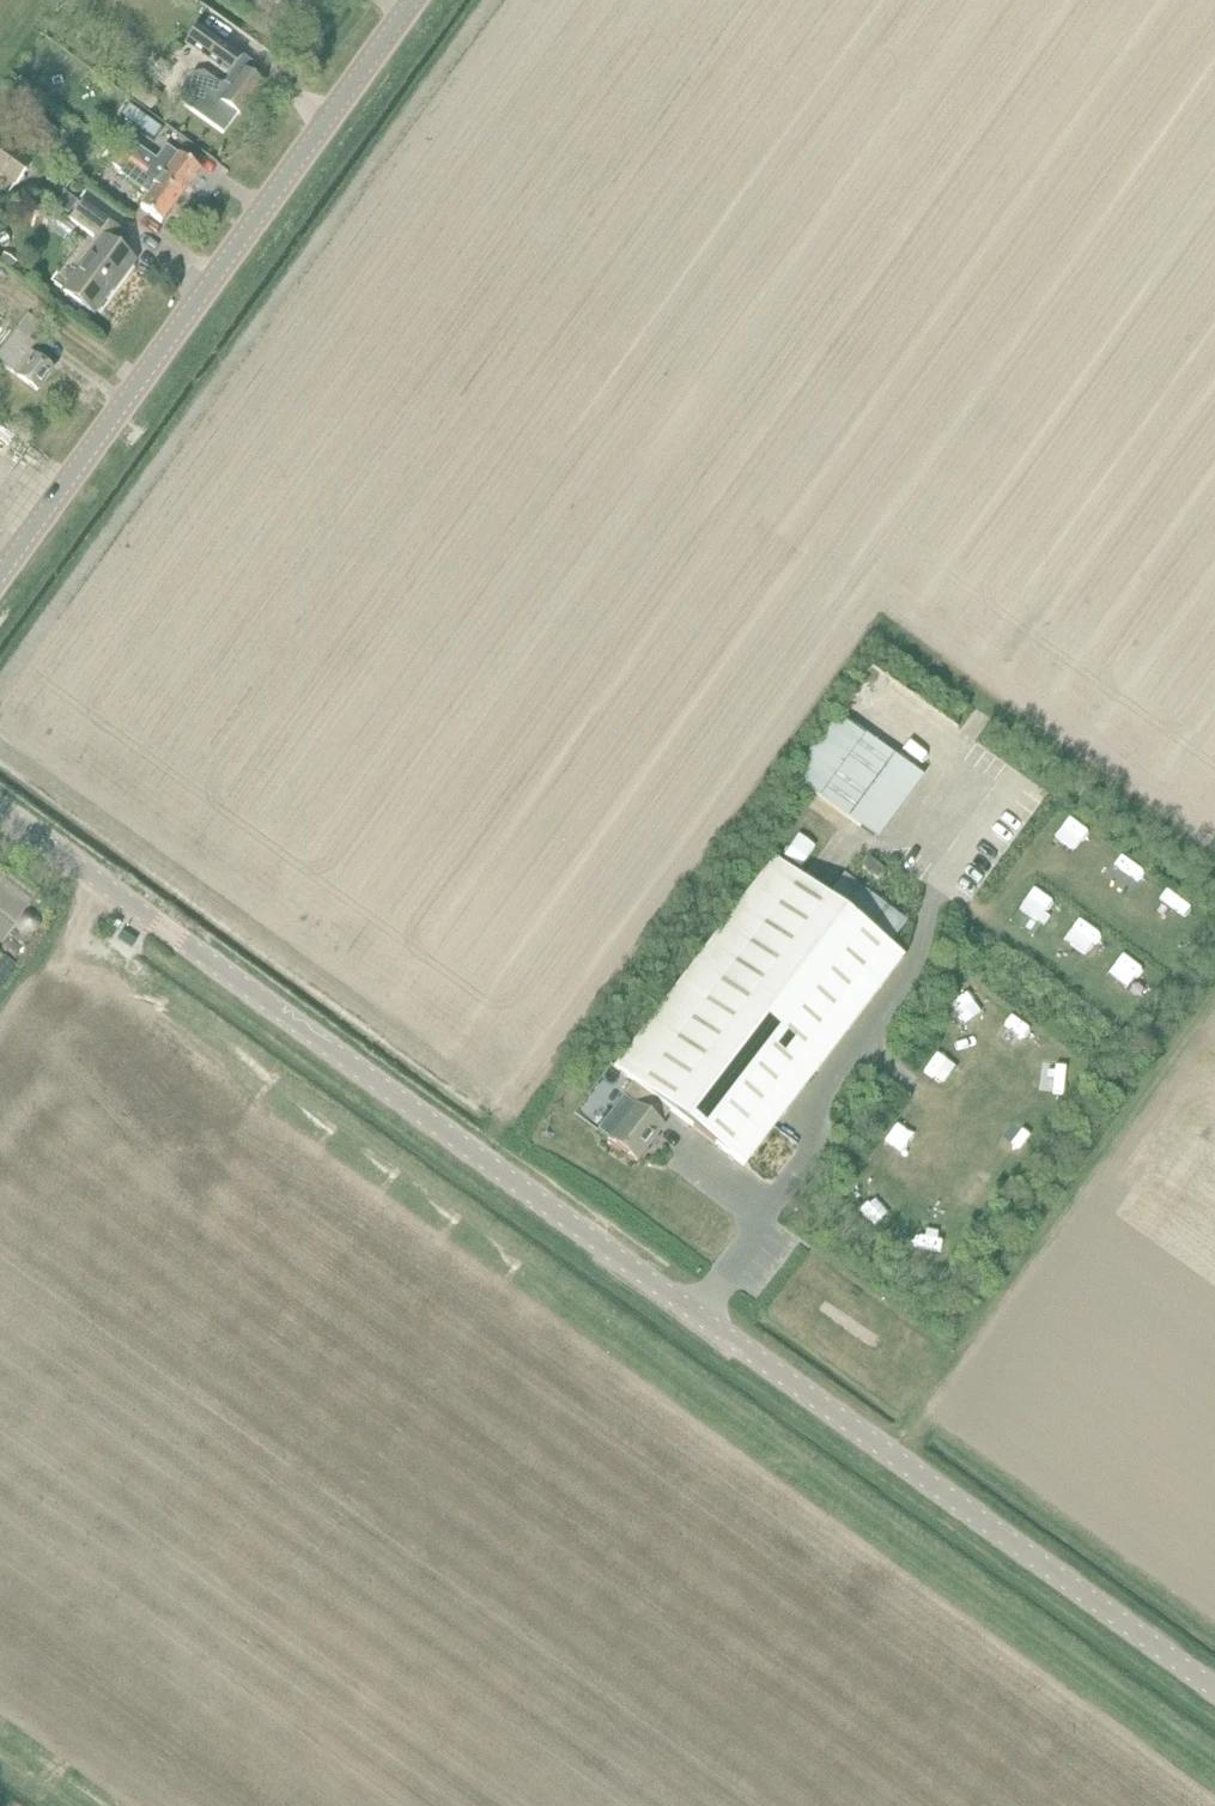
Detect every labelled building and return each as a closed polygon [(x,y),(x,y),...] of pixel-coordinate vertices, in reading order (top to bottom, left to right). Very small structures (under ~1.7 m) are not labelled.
[(293,13),(302,0),(274,0),(293,13)] [(195,75),(181,94),(182,105),(224,135),(238,117),(240,119),(264,87),(257,82),(263,73),(200,27),(187,44),(232,77),(226,85),(221,85),(205,74),(195,75)] [(129,108),(122,118),(154,141),(161,131),(129,108)] [(41,125),(32,139),(46,149),(55,135),(41,125)] [(19,185),(32,167),(0,144),(0,172),(19,185)] [(160,183),(148,174),(147,175),(118,154),(110,165),(121,173),(119,175),(150,197),(140,211),(160,225),(179,199),(159,184),(160,183)] [(178,158),(160,183),(159,184),(179,199),(198,173),(178,158)] [(71,189),(78,181),(64,170),(58,179),(71,189)] [(100,246),(64,295),(92,316),(110,293),(111,294),(136,261),(123,251),(132,239),(82,203),(68,222),(100,246)] [(0,260),(0,265),(18,278),(24,270),(4,255),(0,260)] [(0,353),(0,365),(10,373),(10,372),(38,393),(54,371),(31,353),(35,346),(29,341),(41,326),(28,316),(0,353)] [(836,716),(791,777),(847,818),(879,840),(923,779),(892,756),(836,716)] [(633,1083),(665,1108),(744,1168),(903,958),(774,859),(614,1069),(633,1083)] [(623,1097),(597,1131),(609,1139),(608,1140),(637,1162),(663,1127),(655,1121),(665,1108),(633,1083),(623,1097)]
